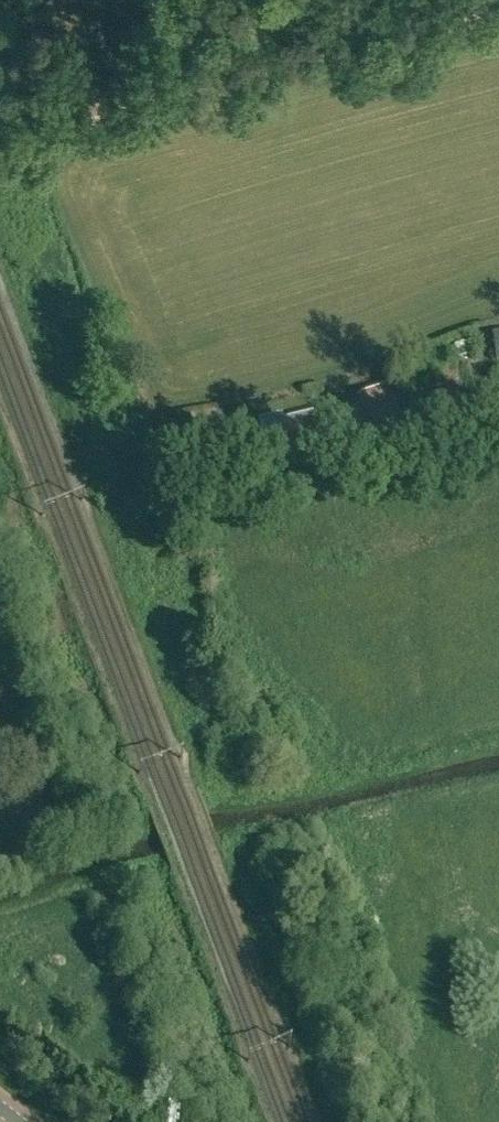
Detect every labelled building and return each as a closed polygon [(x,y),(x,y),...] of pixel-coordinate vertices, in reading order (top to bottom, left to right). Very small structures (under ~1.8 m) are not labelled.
[(360,389),(370,416),(390,408),(381,382),(360,389)] [(319,411),(281,420),(280,415),(259,419),(269,459),(290,454),(288,447),(341,434),(337,414),(321,418),(319,411)]
